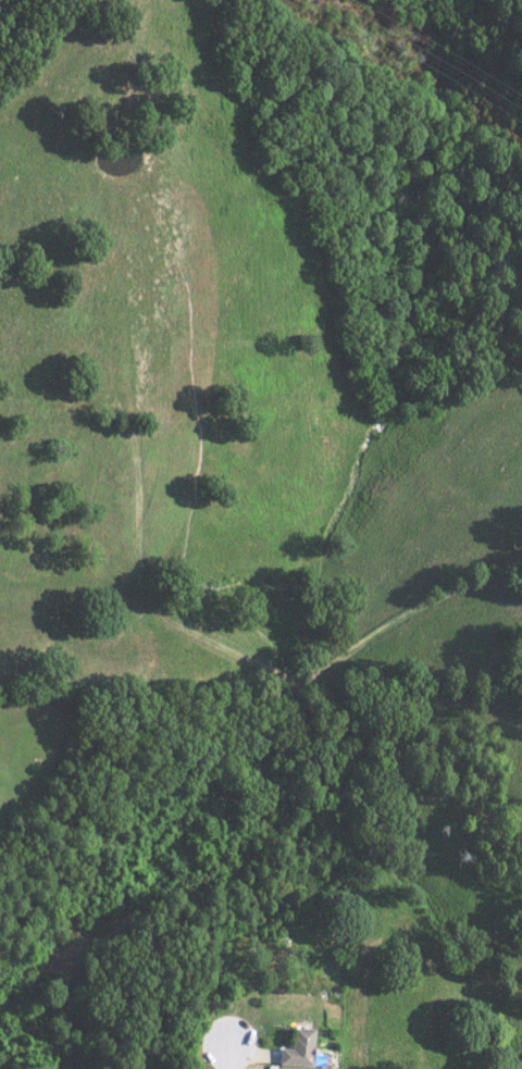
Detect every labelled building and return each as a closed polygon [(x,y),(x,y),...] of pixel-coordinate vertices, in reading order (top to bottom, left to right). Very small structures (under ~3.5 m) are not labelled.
[(308,1028),(287,1028),(286,1048),(274,1047),(274,1064),(307,1065),(308,1028)]
